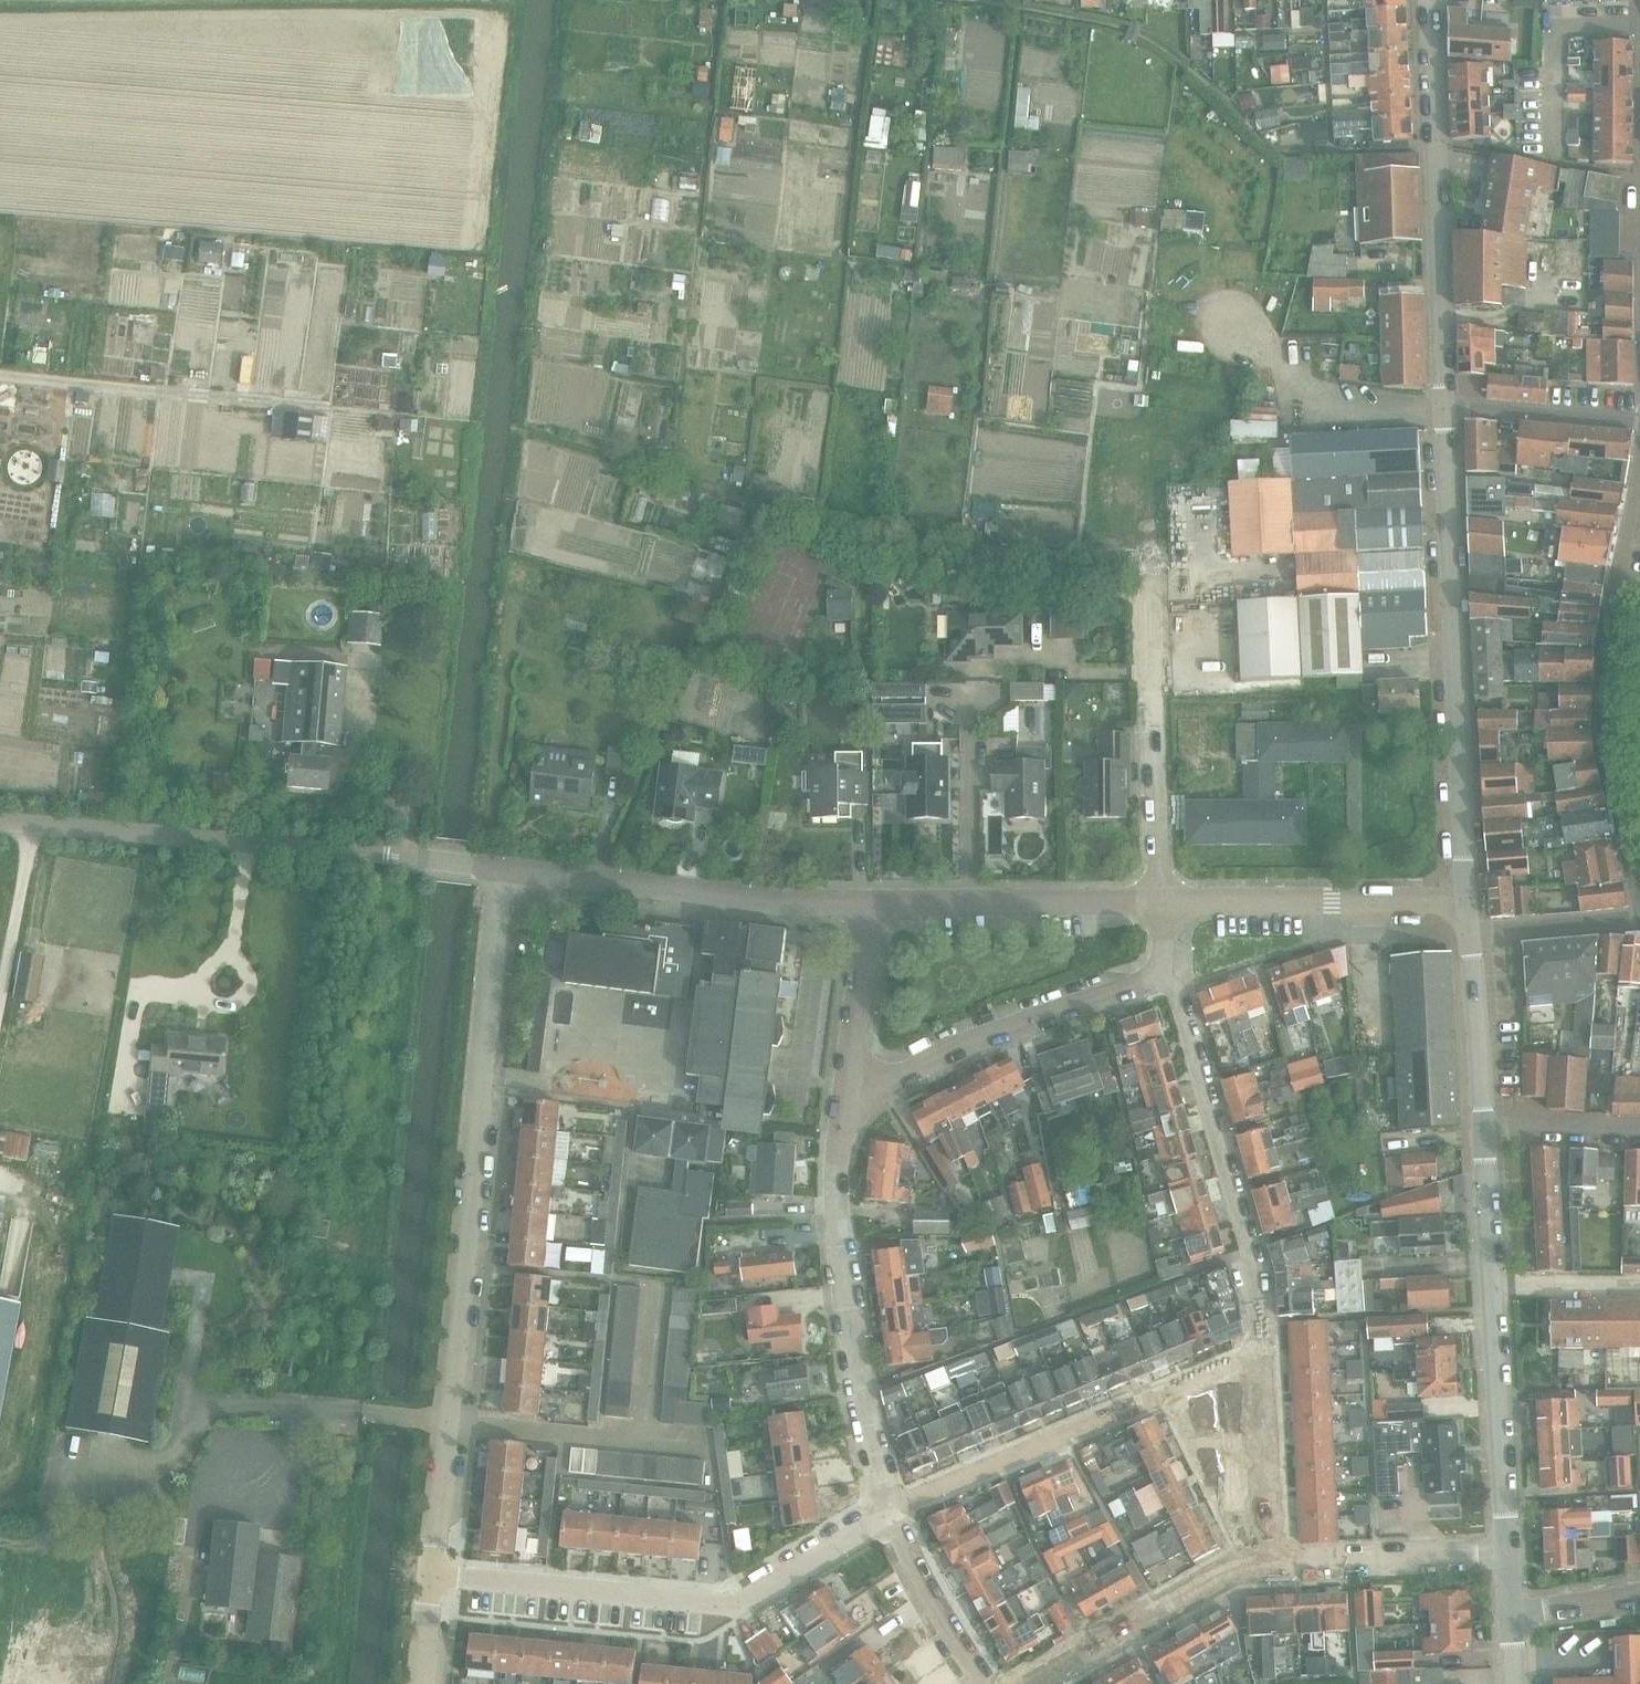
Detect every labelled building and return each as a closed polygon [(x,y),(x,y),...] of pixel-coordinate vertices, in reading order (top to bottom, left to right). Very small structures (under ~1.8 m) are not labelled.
[(1212,34),(1212,0),(1189,0),(1189,8),(1201,8),(1201,34),(1212,34)] [(1212,34),(1226,33),(1225,0),(1212,0),(1212,34)] [(1257,0),(1245,0),(1245,9),(1257,9),(1257,0)] [(1293,28),(1302,28),(1302,9),(1301,0),(1292,0),(1293,28)] [(1368,8),(1406,6),(1406,0),(1368,0),(1368,8)] [(784,4),(782,17),(796,18),(797,6),(784,4)] [(1406,6),(1368,8),(1369,19),(1344,20),(1345,24),(1329,25),(1330,32),(1351,31),(1351,32),(1353,32),(1358,31),(1408,28),(1406,6)] [(1302,9),(1302,28),(1315,27),(1314,8),(1302,9)] [(1468,9),(1449,8),(1449,57),(1510,62),(1512,31),(1507,31),(1507,26),(1469,23),(1468,9)] [(700,11),(699,29),(710,30),(712,12),(700,11)] [(1269,16),(1256,16),(1257,31),(1270,30),(1269,16)] [(1370,52),(1409,50),(1408,28),(1358,31),(1359,39),(1370,38),(1370,52)] [(1351,42),(1351,32),(1351,31),(1330,32),(1330,42),(1351,42)] [(1283,36),(1261,36),(1261,51),(1283,50),(1283,36)] [(1595,66),(1633,66),(1633,41),(1595,41),(1595,66)] [(1331,76),(1410,73),(1409,50),(1370,52),(1371,63),(1330,64),(1331,76)] [(1310,58),(1292,59),(1292,71),(1310,71),(1310,58)] [(1451,90),(1489,89),(1488,64),(1450,65),(1451,90)] [(1287,66),(1269,67),(1270,86),(1288,85),(1287,66)] [(1595,90),(1633,90),(1633,66),(1595,66),(1595,90)] [(698,68),(696,82),(702,83),(706,83),(708,69),(698,68)] [(1313,72),(1300,73),(1302,86),(1314,85),(1313,72)] [(1372,97),(1411,95),(1410,73),(1331,76),(1331,85),(1350,84),(1350,88),(1372,86),(1372,97)] [(1504,88),(1516,87),(1515,79),(1503,80),(1504,88)] [(1569,81),(1569,92),(1581,92),(1581,81),(1569,81)] [(693,82),(692,96),(708,97),(709,83),(706,83),(702,83),(696,82),(693,82)] [(1019,87),(1015,129),(1026,130),(1030,88),(1019,87)] [(1452,114),(1490,112),(1489,89),(1451,90),(1452,114)] [(833,90),(831,102),(844,104),(846,91),(833,90)] [(1595,114),(1633,114),(1633,90),(1595,90),(1595,114)] [(1581,92),(1569,92),(1569,104),(1586,104),(1586,92),(1581,92)] [(1250,93),(1236,99),(1238,105),(1241,112),(1244,110),(1255,106),(1250,93)] [(1333,120),(1412,116),(1411,95),(1372,97),(1373,109),(1368,109),(1357,109),(1357,110),(1333,111),(1333,120)] [(1505,119),(1517,119),(1516,103),(1504,104),(1505,119)] [(1275,109),(1254,113),(1255,121),(1257,130),(1263,129),(1278,126),(1275,109)] [(1490,112),(1452,114),(1453,138),(1491,137),(1490,112)] [(1595,138),(1633,138),(1633,114),(1595,114),(1595,138)] [(1412,116),(1333,120),(1334,137),(1355,136),(1355,129),(1374,128),(1375,141),(1413,139),(1412,116)] [(721,122),(719,144),(732,145),(734,123),(721,122)] [(1315,143),(1328,143),(1327,122),(1314,122),(1315,143)] [(1580,145),(1580,130),(1569,130),(1568,145),(1580,145)] [(1633,138),(1595,138),(1595,162),(1633,163),(1633,138)] [(933,147),(932,170),(963,171),(964,148),(933,147)] [(1419,153),(1357,155),(1361,243),(1423,241),(1419,153)] [(1494,155),(1482,235),(1526,239),(1530,204),(1533,187),(1557,191),(1558,181),(1560,168),(1560,167),(1494,155)] [(1037,182),(1039,158),(1004,156),(1003,180),(1037,182)] [(1284,158),(1284,182),(1310,182),(1310,158),(1284,158)] [(1558,181),(1567,183),(1563,206),(1584,210),(1593,210),(1620,214),(1620,210),(1615,210),(1621,178),(1570,169),(1570,170),(1560,168),(1558,181)] [(680,173),(679,189),(695,190),(697,174),(680,173)] [(909,183),(907,205),(917,206),(920,184),(909,183)] [(1593,225),(1620,225),(1620,214),(1593,210),(1593,225)] [(1186,214),(1185,230),(1203,231),(1204,215),(1186,214)] [(1135,215),(1135,229),(1149,229),(1150,215),(1135,215)] [(611,225),(610,236),(622,237),(623,226),(611,225)] [(1620,225),(1593,225),(1593,241),(1620,241),(1620,225)] [(1526,239),(1482,235),(1455,232),(1457,307),(1502,307),(1502,288),(1526,288),(1526,239)] [(1620,241),(1593,241),(1593,256),(1620,256),(1620,241)] [(200,242),(198,261),(220,264),(223,244),(200,242)] [(165,245),(163,259),(182,262),(184,247),(165,245)] [(1347,278),(1349,256),(1334,255),(1335,246),(1315,245),(1310,276),(1347,278)] [(901,249),(900,260),(910,261),(912,250),(901,249)] [(431,256),(429,272),(437,273),(439,256),(431,256)] [(1634,263),(1620,262),(1604,260),(1602,290),(1603,291),(1634,293),(1634,263)] [(917,269),(915,281),(929,283),(930,271),(917,269)] [(930,271),(929,283),(946,285),(947,273),(930,271)] [(674,276),(672,292),(684,293),(685,277),(674,276)] [(953,278),(951,289),(973,291),(974,280),(953,278)] [(1313,280),(1313,311),(1330,311),(1330,301),(1348,301),(1348,298),(1348,297),(1348,292),(1348,281),(1313,280)] [(1365,299),(1365,297),(1365,281),(1348,281),(1348,292),(1348,297),(1348,298),(1365,299)] [(998,285),(996,294),(1008,296),(1010,286),(998,285)] [(1589,290),(1588,302),(1603,291),(1602,290),(1589,290)] [(1383,340),(1425,342),(1423,296),(1382,297),(1383,340)] [(1634,319),(1634,297),(1606,297),(1606,318),(1634,319)] [(347,299),(345,315),(352,316),(355,300),(347,299)] [(639,304),(638,313),(647,314),(648,305),(639,304)] [(1634,342),(1634,319),(1606,318),(1606,323),(1604,323),(1604,336),(1591,336),(1591,333),(1591,330),(1578,329),(1578,313),(1567,312),(1545,311),(1544,314),(1520,311),(1518,330),(1542,334),(1542,335),(1564,336),(1564,338),(1574,339),(1619,341),(1634,342)] [(1458,325),(1459,349),(1485,352),(1485,348),(1496,349),(1496,329),(1458,325)] [(1586,340),(1586,358),(1635,361),(1634,342),(1619,341),(1574,339),(1574,348),(1582,349),(1582,340),(1586,340)] [(1425,342),(1383,340),(1384,386),(1426,389),(1425,342)] [(1495,352),(1496,349),(1485,348),(1485,352),(1459,349),(1460,374),(1489,377),(1490,375),(1485,375),(1485,365),(1496,366),(1495,352)] [(33,351),(32,362),(45,363),(46,352),(33,351)] [(383,353),(382,366),(396,367),(397,353),(383,353)] [(1586,383),(1603,383),(1635,385),(1635,361),(1586,358),(1586,383)] [(741,359),(740,369),(754,370),(755,361),(741,359)] [(1130,360),(1127,379),(1138,380),(1141,361),(1130,360)] [(1342,364),(1340,379),(1341,379),(1359,381),(1360,367),(1342,364)] [(618,365),(617,374),(628,375),(629,367),(618,365)] [(151,366),(149,379),(163,381),(165,368),(151,366)] [(1490,375),(1489,377),(1488,398),(1518,401),(1520,378),(1490,375)] [(1520,378),(1518,401),(1546,403),(1548,380),(1520,378)] [(928,388),(926,400),(950,403),(952,390),(928,388)] [(77,391),(76,402),(88,403),(89,392),(77,391)] [(398,393),(396,411),(410,412),(412,395),(398,393)] [(1135,394),(1134,405),(1148,406),(1149,395),(1135,394)] [(886,399),(884,412),(894,413),(895,400),(886,399)] [(1279,408),(1248,407),(1247,420),(1278,421),(1279,408)] [(276,410),(273,436),(312,441),(315,414),(276,410)] [(378,419),(377,429),(391,431),(392,420),(378,419)] [(400,419),(399,431),(416,433),(417,421),(400,419)] [(1498,448),(1499,421),(1466,420),(1466,471),(1498,472),(1498,463),(1498,448)] [(1563,453),(1565,426),(1521,422),(1518,447),(1513,447),(1513,449),(1498,448),(1498,463),(1516,464),(1551,467),(1553,452),(1563,453)] [(1553,452),(1551,467),(1562,468),(1563,454),(1569,454),(1569,455),(1584,457),(1584,458),(1598,459),(1630,460),(1634,431),(1565,426),(1563,453),(1553,452)] [(1419,429),(1291,435),(1293,478),(1421,474),(1419,429)] [(652,443),(648,460),(666,464),(670,447),(652,443)] [(1498,463),(1498,472),(1516,473),(1516,464),(1498,463)] [(734,466),(733,480),(743,482),(745,468),(734,466)] [(1423,508),(1421,474),(1293,478),(1295,513),(1423,508)] [(1506,478),(1467,476),(1468,498),(1468,514),(1506,516),(1506,505),(1510,505),(1510,497),(1508,496),(1506,496),(1506,478)] [(90,503),(117,503),(118,478),(91,477),(90,503)] [(1297,553),(1295,513),(1293,478),(1230,482),(1234,556),(1297,553)] [(1572,489),(1545,485),(1537,485),(1535,492),(1534,497),(1533,497),(1533,498),(1620,509),(1626,484),(1574,478),(1572,489)] [(802,496),(800,511),(814,513),(816,498),(802,496)] [(1620,509),(1533,498),(1533,499),(1510,497),(1510,505),(1516,506),(1515,508),(1558,512),(1557,521),(1616,528),(1620,509)] [(721,506),(717,520),(739,526),(743,512),(721,506)] [(759,508),(753,523),(767,528),(772,513),(759,508)] [(1297,553),(1300,598),(1426,592),(1423,508),(1295,513),(1297,553)] [(1470,573),(1506,577),(1504,522),(1468,517),(1470,573)] [(1562,542),(1611,547),(1614,532),(1615,532),(1616,528),(1557,521),(1557,527),(1564,528),(1562,542)] [(973,532),(972,555),(980,556),(982,532),(973,532)] [(703,545),(729,554),(733,543),(707,534),(703,545)] [(255,539),(253,549),(269,552),(271,542),(255,539)] [(1607,567),(1611,547),(1562,542),(1559,560),(1557,560),(1556,562),(1607,567)] [(313,551),(310,567),(327,570),(330,554),(313,551)] [(1018,554),(1017,570),(1033,572),(1035,555),(1018,554)] [(296,555),(295,565),(308,566),(308,556),(296,555)] [(121,556),(120,567),(131,568),(132,557),(121,556)] [(1564,583),(1603,587),(1607,567),(1556,562),(1556,565),(1567,566),(1564,583)] [(393,563),(392,575),(404,576),(405,564),(393,563)] [(734,570),(731,581),(749,586),(752,576),(734,570)] [(1471,593),(1505,597),(1506,578),(1506,577),(1470,573),(1471,593)] [(961,574),(947,574),(947,596),(961,596),(961,574)] [(1603,587),(1564,583),(1563,593),(1530,590),(1528,600),(1600,606),(1603,587)] [(828,590),(828,621),(853,621),(852,589),(828,590)] [(1098,604),(1117,603),(1117,591),(1098,591),(1098,604)] [(1427,635),(1429,635),(1426,592),(1300,598),(1239,601),(1243,681),(1350,676),(1362,675),(1365,675),(1363,648),(1411,646),(1427,641),(1427,635)] [(1505,597),(1471,593),(1469,593),(1470,618),(1471,618),(1500,619),(1511,620),(1530,620),(1530,608),(1541,609),(1540,611),(1559,613),(1558,621),(1598,624),(1600,606),(1528,600),(1505,597)] [(700,627),(707,607),(684,599),(677,619),(700,627)] [(1083,637),(1083,604),(1054,604),(1054,637),(1083,637)] [(354,615),(352,642),(378,645),(381,617),(354,615)] [(992,642),(1020,642),(1020,615),(952,615),(952,639),(947,639),(947,660),(968,660),(968,655),(992,656),(992,642)] [(1505,681),(1502,640),(1501,640),(1500,619),(1471,618),(1475,697),(1504,697),(1503,681),(1505,681)] [(1511,620),(1500,619),(1501,640),(1502,640),(1512,641),(1511,620)] [(1560,644),(1567,645),(1594,647),(1598,624),(1558,621),(1544,620),(1541,643),(1560,644)] [(1097,636),(1092,641),(1093,648),(1098,653),(1105,653),(1110,648),(1109,641),(1104,636),(1097,636)] [(1502,640),(1505,681),(1540,681),(1542,650),(1515,650),(1514,641),(1512,641),(1502,640)] [(1542,650),(1540,681),(1566,682),(1567,645),(1560,644),(1560,649),(1542,650)] [(1567,645),(1566,682),(1593,682),(1594,647),(1567,645)] [(257,658),(255,677),(269,678),(271,660),(257,658)] [(345,667),(292,662),(284,741),(303,743),(301,758),(290,757),(287,786),(327,790),(330,760),(316,759),(317,744),(337,746),(345,667)] [(1362,675),(1350,676),(1351,689),(1363,688),(1363,685),(1362,675)] [(83,681),(82,692),(96,694),(97,682),(83,681)] [(1363,688),(1364,702),(1383,701),(1384,713),(1419,711),(1418,681),(1382,683),(1382,684),(1363,685),(1363,688)] [(899,682),(871,683),(871,697),(899,697),(899,682)] [(1011,683),(1011,701),(1044,701),(1045,683),(1011,683)] [(1081,683),(1063,683),(1063,699),(1075,699),(1081,694),(1081,683)] [(1559,710),(1592,709),(1593,686),(1559,685),(1559,710)] [(1538,710),(1549,710),(1549,693),(1538,693),(1538,710)] [(926,705),(872,704),(872,723),(926,723),(926,705)] [(1547,730),(1591,729),(1592,709),(1559,710),(1549,710),(1538,710),(1535,710),(1534,729),(1547,730)] [(1479,731),(1500,730),(1518,730),(1517,710),(1505,710),(1478,711),(1479,731)] [(1001,718),(990,724),(990,737),(1001,737),(1001,718)] [(249,724),(248,740),(261,741),(261,732),(258,731),(258,725),(249,724)] [(1538,760),(1562,760),(1595,758),(1595,757),(1591,729),(1547,730),(1548,757),(1538,757),(1538,760)] [(1500,730),(1479,731),(1481,763),(1501,762),(1500,730)] [(1087,817),(1126,816),(1126,762),(1131,762),(1131,731),(1101,731),(1101,761),(1087,761),(1087,777),(1082,777),(1082,796),(1087,796),(1087,817)] [(943,776),(947,776),(947,758),(943,757),(943,743),(913,743),(913,757),(908,757),(908,774),(904,774),(904,794),(908,794),(908,817),(947,817),(947,793),(943,792),(943,776)] [(625,774),(628,746),(610,744),(607,772),(625,774)] [(756,746),(754,762),(766,763),(768,747),(756,746)] [(1052,746),(1017,747),(1017,762),(1008,762),(1008,763),(994,763),(994,790),(1008,790),(1008,817),(1043,817),(1043,815),(1047,815),(1047,797),(1043,797),(1043,768),(1052,768),(1052,746)] [(588,806),(594,752),(545,747),(541,783),(535,783),(533,800),(554,802),(555,798),(566,799),(565,804),(588,806)] [(839,804),(868,803),(868,771),(863,771),(863,752),(836,752),(836,765),(808,765),(808,770),(804,770),(804,791),(812,791),(812,817),(839,817),(839,804)] [(1558,792),(1603,787),(1602,786),(1595,758),(1562,760),(1563,765),(1554,767),(1558,792)] [(1501,762),(1481,763),(1484,798),(1526,795),(1535,794),(1532,763),(1519,764),(1519,762),(1501,762)] [(699,767),(664,763),(656,814),(666,815),(666,818),(671,820),(676,820),(682,820),(682,818),(692,819),(694,802),(718,805),(722,774),(698,771),(699,767)] [(233,800),(236,774),(214,772),(211,798),(233,800)] [(1535,794),(1526,795),(1526,802),(1557,801),(1557,804),(1558,812),(1559,813),(1560,813),(1560,812),(1609,805),(1603,787),(1558,792),(1535,794)] [(86,794),(86,804),(100,805),(100,795),(86,794)] [(1526,795),(1484,798),(1486,819),(1527,815),(1526,802),(1526,795)] [(1574,843),(1614,837),(1614,833),(1609,806),(1609,805),(1560,812),(1560,813),(1565,837),(1544,840),(1544,844),(1545,846),(1546,853),(1568,849),(1567,844),(1574,843)] [(1527,815),(1486,819),(1488,850),(1524,847),(1522,819),(1527,819),(1527,815)] [(1578,887),(1624,883),(1618,853),(1614,837),(1574,843),(1576,860),(1563,862),(1567,888),(1578,887)] [(1524,847),(1488,850),(1489,871),(1511,870),(1511,872),(1530,872),(1528,849),(1525,850),(1524,847)] [(1511,870),(1489,871),(1486,871),(1486,872),(1481,873),(1482,888),(1489,888),(1492,917),(1515,916),(1514,888),(1513,877),(1510,877),(1509,872),(1511,872),(1511,870)] [(1624,883),(1578,887),(1580,911),(1628,906),(1624,883)] [(1531,887),(1514,888),(1515,911),(1515,916),(1533,914),(1531,887)] [(635,1155),(676,1160),(672,1193),(640,1189),(630,1267),(697,1275),(704,1219),(708,1219),(714,1173),(687,1170),(689,1161),(705,1163),(705,1161),(722,1164),(726,1130),(760,1135),(780,978),(776,977),(777,965),(781,965),(785,930),(752,926),(751,931),(742,930),(742,925),(708,920),(703,954),(716,956),(713,989),(699,987),(687,1076),(704,1078),(699,1115),(642,1108),(641,1119),(639,1119),(635,1155)] [(656,928),(637,926),(602,921),(600,937),(570,933),(564,984),(655,996),(656,994),(688,998),(692,968),(693,953),(696,927),(656,922),(656,928)] [(1618,995),(1639,997),(1639,989),(1639,934),(1624,935),(1621,935),(1619,981),(1618,995)] [(1619,981),(1621,935),(1600,937),(1596,984),(1601,984),(1604,981),(1619,981)] [(1594,1025),(1592,1025),(1595,1001),(1596,984),(1600,937),(1523,943),(1527,1009),(1576,1004),(1572,1057),(1572,1058),(1592,1059),(1593,1049),(1594,1025)] [(1337,979),(1350,975),(1347,944),(1320,953),(1335,995),(1341,992),(1337,979)] [(1320,953),(1291,963),(1306,1004),(1308,1008),(1312,1007),(1311,1003),(1335,995),(1320,953)] [(1447,953),(1391,956),(1395,1022),(1396,1050),(1397,1052),(1457,1048),(1452,953),(1447,953)] [(21,954),(13,997),(35,1001),(43,958),(21,954)] [(1294,1008),(1306,1004),(1291,963),(1269,971),(1288,1027),(1299,1023),(1294,1008)] [(1256,975),(1228,985),(1252,1054),(1262,1051),(1261,1049),(1253,1025),(1252,1025),(1247,1011),(1267,1005),(1256,975)] [(539,1073),(551,979),(540,978),(528,1071),(539,1073)] [(1242,1058),(1252,1054),(1228,985),(1199,995),(1209,1025),(1228,1018),(1237,1044),(1242,1058)] [(1126,1045),(1127,1049),(1165,1036),(1157,1009),(1122,1022),(1129,1044),(1126,1045)] [(1594,1025),(1593,1049),(1611,1050),(1615,1050),(1616,1026),(1594,1025)] [(222,1077),(225,1040),(167,1035),(166,1049),(151,1047),(145,1110),(165,1111),(168,1078),(181,1079),(181,1074),(222,1077)] [(1118,1068),(1120,1076),(1172,1061),(1165,1036),(1127,1049),(1128,1053),(1133,1052),(1136,1063),(1118,1068)] [(1089,1041),(1063,1049),(1078,1096),(1103,1088),(1104,1093),(1117,1089),(1106,1054),(1095,1058),(1089,1041)] [(1117,1057),(1126,1055),(1123,1044),(1114,1046),(1117,1057)] [(1461,1127),(1457,1048),(1397,1052),(1401,1130),(1461,1127)] [(1055,1103),(1078,1096),(1063,1049),(1039,1057),(1044,1074),(1033,1078),(1043,1112),(1056,1108),(1055,1103)] [(1611,1050),(1593,1049),(1592,1059),(1572,1058),(1572,1057),(1552,1056),(1549,1097),(1548,1109),(1590,1112),(1592,1094),(1608,1095),(1611,1050)] [(1523,1095),(1549,1097),(1552,1056),(1523,1055),(1523,1095)] [(1012,1058),(987,1071),(1009,1115),(1020,1109),(1011,1093),(1026,1085),(1012,1058)] [(1337,1058),(1324,1060),(1327,1077),(1341,1074),(1337,1058)] [(1286,1059),(1275,1063),(1278,1070),(1288,1067),(1288,1066),(1286,1059)] [(1141,1083),(1145,1095),(1179,1086),(1172,1061),(1120,1076),(1124,1088),(1141,1083)] [(1320,1066),(1291,1075),(1293,1085),(1295,1092),(1299,1091),(1306,1089),(1325,1083),(1320,1066)] [(1223,1081),(1229,1103),(1293,1085),(1291,1075),(1288,1067),(1278,1070),(1272,1072),(1274,1081),(1258,1086),(1255,1072),(1223,1081)] [(987,1071),(961,1084),(975,1111),(979,1118),(992,1111),(1000,1126),(997,1128),(1001,1137),(1013,1130),(1009,1115),(987,1071)] [(1630,1095),(1631,1077),(1616,1077),(1615,1094),(1630,1095)] [(1630,1095),(1639,1095),(1639,1078),(1631,1077),(1630,1095)] [(962,1118),(975,1111),(961,1084),(936,1097),(960,1143),(969,1167),(979,1164),(973,1150),(965,1129),(967,1128),(962,1118)] [(1293,1085),(1229,1103),(1235,1123),(1266,1114),(1263,1101),(1278,1097),(1280,1103),(1301,1098),(1299,1091),(1295,1092),(1293,1085)] [(1185,1110),(1179,1086),(1145,1095),(1149,1109),(1144,1111),(1144,1108),(1127,1113),(1130,1125),(1185,1110)] [(1612,1114),(1612,1115),(1639,1114),(1639,1095),(1630,1095),(1615,1094),(1614,1094),(1612,1114)] [(953,1162),(963,1157),(968,1168),(969,1167),(960,1143),(936,1097),(911,1110),(928,1143),(940,1137),(953,1162)] [(523,1129),(557,1132),(560,1104),(526,1100),(523,1129)] [(1154,1130),(1158,1143),(1192,1134),(1185,1110),(1130,1125),(1134,1136),(1154,1130)] [(145,1116),(143,1135),(154,1136),(156,1117),(145,1116)] [(617,1121),(616,1138),(626,1139),(628,1122),(617,1121)] [(1270,1127),(1238,1136),(1244,1158),(1313,1140),(1312,1138),(1308,1125),(1288,1131),(1289,1136),(1274,1141),(1270,1127)] [(521,1156),(555,1159),(557,1132),(523,1129),(521,1156)] [(26,1160),(31,1137),(6,1132),(2,1156),(26,1160)] [(1164,1166),(1198,1156),(1192,1134),(1158,1143),(1164,1166)] [(602,1163),(613,1164),(623,1165),(626,1139),(616,1138),(605,1137),(602,1163)] [(748,1147),(747,1158),(751,1160),(750,1194),(759,1194),(790,1196),(792,1139),(779,1138),(778,1147),(774,1147),(761,1146),(761,1148),(748,1147)] [(1140,1138),(1133,1140),(1135,1149),(1142,1147),(1140,1138)] [(1317,1156),(1313,1140),(1244,1158),(1250,1178),(1282,1169),(1278,1157),(1297,1152),(1300,1161),(1317,1156)] [(873,1142),(870,1170),(915,1175),(915,1169),(912,1169),(913,1161),(914,1161),(915,1153),(913,1150),(910,1150),(911,1146),(873,1142)] [(934,1145),(920,1154),(944,1192),(958,1183),(934,1145)] [(1537,1147),(1537,1172),(1563,1171),(1562,1148),(1537,1147)] [(1570,1207),(1578,1207),(1583,1207),(1584,1187),(1596,1188),(1597,1178),(1614,1178),(1615,1157),(1597,1156),(1598,1149),(1573,1148),(1570,1207)] [(1626,1152),(1625,1207),(1639,1208),(1639,1152),(1626,1152)] [(1438,1175),(1436,1153),(1402,1155),(1403,1177),(1438,1175)] [(518,1184),(566,1188),(566,1187),(552,1186),(555,1159),(521,1156),(518,1184)] [(1205,1181),(1198,1156),(1164,1166),(1167,1174),(1171,1190),(1205,1181)] [(613,1164),(610,1192),(620,1193),(623,1165),(613,1164)] [(1040,1164),(1022,1168),(1026,1182),(1033,1212),(1051,1208),(1040,1164)] [(870,1170),(867,1199),(908,1203),(909,1188),(910,1183),(914,1183),(915,1175),(870,1170)] [(1537,1172),(1538,1196),(1563,1196),(1563,1171),(1537,1172)] [(629,1173),(628,1182),(637,1183),(638,1174),(629,1173)] [(1063,1180),(1070,1208),(1094,1203),(1087,1175),(1063,1180)] [(1464,1176),(1454,1177),(1455,1194),(1465,1194),(1464,1184),(1464,1176)] [(1285,1182),(1254,1191),(1260,1213),(1331,1194),(1326,1178),(1302,1184),(1304,1191),(1289,1195),(1285,1182)] [(1212,1204),(1205,1181),(1171,1190),(1148,1196),(1151,1205),(1165,1202),(1170,1216),(1174,1215),(1174,1214),(1212,1204)] [(1381,1201),(1381,1203),(1382,1219),(1441,1216),(1438,1181),(1381,1201)] [(1008,1186),(1016,1216),(1033,1212),(1026,1182),(1008,1186)] [(515,1211),(549,1214),(551,1199),(565,1199),(566,1188),(518,1184),(515,1211)] [(21,1186),(8,1266),(46,1271),(36,1330),(59,1333),(77,1218),(57,1214),(61,1192),(21,1186)] [(598,1220),(608,1221),(618,1222),(620,1193),(610,1192),(605,1192),(605,1202),(600,1202),(598,1220)] [(1297,1224),(1294,1213),(1308,1209),(1309,1211),(1313,1226),(1333,1219),(1337,1217),(1331,1194),(1260,1213),(1266,1233),(1297,1224)] [(1011,1215),(1004,1196),(983,1204),(991,1221),(1011,1215)] [(1538,1196),(1539,1221),(1564,1220),(1563,1196),(1538,1196)] [(752,1202),(727,1204),(728,1216),(753,1215),(752,1202)] [(982,1203),(969,1208),(974,1222),(988,1217),(982,1203)] [(1382,1221),(1382,1219),(1381,1203),(1379,1203),(1379,1213),(1370,1214),(1369,1206),(1358,1210),(1358,1214),(1365,1214),(1366,1223),(1372,1223),(1372,1238),(1401,1236),(1402,1254),(1446,1251),(1444,1218),(1382,1221)] [(1181,1225),(1185,1237),(1219,1228),(1212,1204),(1174,1214),(1174,1215),(1178,1226),(1181,1225)] [(1098,1225),(1094,1207),(1067,1213),(1072,1230),(1098,1225)] [(1582,1271),(1578,1207),(1570,1207),(1574,1271),(1582,1271)] [(915,1233),(950,1233),(950,1210),(915,1210),(915,1233)] [(512,1238),(546,1241),(549,1214),(515,1211),(512,1238)] [(1052,1214),(1042,1216),(1046,1234),(1056,1232),(1052,1214)] [(327,1239),(330,1221),(307,1217),(304,1235),(327,1239)] [(85,1321),(67,1428),(147,1442),(166,1335),(159,1334),(177,1229),(114,1218),(96,1323),(85,1321)] [(1539,1221),(1539,1246),(1565,1245),(1564,1220),(1539,1221)] [(608,1221),(605,1248),(615,1249),(618,1222),(608,1221)] [(1326,1226),(1307,1232),(1311,1245),(1330,1239),(1326,1226)] [(1160,1227),(1148,1229),(1151,1243),(1162,1241),(1160,1227)] [(1225,1252),(1219,1228),(1185,1237),(1188,1248),(1181,1250),(1185,1266),(1203,1261),(1202,1258),(1225,1252)] [(994,1229),(980,1232),(983,1246),(997,1243),(994,1229)] [(1303,1236),(1269,1246),(1277,1273),(1278,1293),(1313,1290),(1312,1270),(1310,1261),(1303,1236)] [(546,1241),(512,1238),(510,1266),(544,1269),(546,1241)] [(904,1248),(874,1252),(878,1281),(920,1275),(926,1274),(921,1241),(903,1241),(904,1248)] [(1539,1246),(1540,1271),(1565,1271),(1565,1245),(1539,1246)] [(612,1276),(615,1249),(605,1248),(602,1275),(612,1276)] [(745,1280),(794,1274),(792,1255),(755,1259),(755,1253),(742,1254),(745,1280)] [(1161,1282),(1183,1275),(1179,1263),(1169,1267),(1166,1258),(1155,1261),(1161,1282)] [(1622,1258),(1621,1274),(1639,1275),(1639,1259),(1622,1258)] [(1335,1260),(1337,1279),(1337,1290),(1338,1312),(1364,1310),(1362,1280),(1363,1280),(1362,1259),(1335,1260)] [(713,1263),(715,1275),(731,1273),(729,1262),(713,1263)] [(1216,1346),(1230,1340),(1245,1334),(1241,1308),(1229,1263),(1203,1273),(1212,1293),(1215,1294),(1218,1300),(1209,1304),(1204,1293),(1196,1296),(1216,1346)] [(983,1268),(988,1288),(1002,1285),(999,1266),(983,1268)] [(516,1303),(549,1306),(552,1278),(519,1275),(516,1303)] [(921,1283),(920,1275),(878,1281),(882,1309),(923,1304),(921,1283)] [(1408,1287),(1409,1308),(1449,1306),(1447,1276),(1375,1279),(1375,1285),(1379,1285),(1380,1289),(1408,1287)] [(1175,1284),(1167,1287),(1171,1297),(1179,1294),(1179,1295),(1193,1289),(1188,1278),(1174,1283),(1175,1284)] [(1320,1280),(1321,1290),(1325,1290),(1337,1290),(1337,1279),(1320,1280)] [(1362,1280),(1364,1310),(1374,1310),(1372,1279),(1363,1280),(1362,1280)] [(641,1299),(642,1287),(618,1285),(617,1296),(641,1299)] [(1149,1305),(1171,1297),(1167,1287),(1144,1295),(1149,1305)] [(675,1289),(673,1302),(700,1305),(701,1291),(675,1289)] [(988,1310),(1006,1308),(1004,1290),(986,1292),(988,1310)] [(1278,1293),(1279,1316),(1315,1314),(1314,1299),(1325,1299),(1325,1290),(1321,1290),(1313,1290),(1278,1293)] [(598,1311),(609,1312),(610,1296),(600,1295),(598,1311)] [(1131,1311),(1149,1305),(1144,1295),(1126,1301),(1131,1311)] [(617,1296),(615,1308),(640,1311),(641,1299),(617,1296)] [(1194,1355),(1216,1346),(1196,1296),(1194,1297),(1201,1312),(1194,1315),(1191,1308),(1177,1314),(1180,1321),(1181,1321),(1194,1355)] [(19,1303),(0,1299),(0,1403),(19,1303)] [(718,1300),(701,1302),(702,1315),(737,1312),(736,1299),(720,1300),(718,1300)] [(1551,1300),(1551,1347),(1583,1347),(1583,1365),(1605,1366),(1605,1347),(1639,1347),(1639,1301),(1551,1300)] [(699,1318),(700,1305),(673,1302),(672,1316),(694,1318),(699,1318)] [(549,1306),(516,1303),(513,1329),(547,1333),(549,1306)] [(927,1330),(923,1304),(882,1309),(886,1336),(927,1330)] [(1101,1311),(1104,1320),(1119,1315),(1115,1306),(1101,1311)] [(615,1308),(614,1320),(639,1323),(640,1311),(615,1308)] [(746,1324),(741,1329),(742,1338),(747,1342),(752,1341),(752,1342),(802,1336),(799,1317),(780,1319),(779,1308),(749,1311),(750,1324),(746,1324)] [(1104,1320),(1101,1311),(1100,1310),(1083,1316),(1088,1327),(1105,1322),(1104,1320)] [(598,1311),(596,1338),(606,1339),(609,1312),(598,1311)] [(991,1320),(999,1342),(1014,1336),(1007,1315),(991,1320)] [(672,1316),(671,1327),(693,1330),(694,1318),(672,1316)] [(1426,1316),(1406,1317),(1407,1332),(1415,1332),(1416,1342),(1417,1368),(1457,1366),(1455,1337),(1427,1338),(1426,1316)] [(1415,1332),(1407,1332),(1406,1317),(1368,1319),(1369,1337),(1394,1336),(1394,1343),(1416,1342),(1415,1332)] [(1162,1318),(1156,1321),(1173,1364),(1194,1355),(1181,1321),(1180,1321),(1166,1328),(1162,1318)] [(614,1320),(613,1332),(638,1334),(639,1323),(614,1320)] [(1073,1320),(1057,1327),(1062,1340),(1079,1334),(1073,1320)] [(1360,1329),(1360,1320),(1345,1321),(1345,1330),(1360,1329)] [(1151,1373),(1173,1364),(1156,1321),(1151,1323),(1155,1332),(1138,1339),(1151,1373)] [(1289,1324),(1291,1348),(1328,1346),(1327,1322),(1289,1324)] [(671,1327),(670,1339),(692,1342),(693,1330),(671,1327)] [(1044,1347),(1062,1340),(1057,1327),(1039,1333),(1044,1347)] [(933,1359),(931,1346),(945,1344),(949,1338),(947,1328),(927,1331),(927,1330),(886,1336),(890,1365),(933,1359)] [(547,1333),(513,1329),(511,1357),(544,1360),(547,1333)] [(613,1332),(612,1344),(637,1346),(638,1334),(613,1332)] [(1034,1334),(1012,1341),(1019,1357),(1039,1349),(1034,1334)] [(596,1338),(594,1365),(603,1366),(606,1339),(596,1338)] [(670,1339),(669,1351),(691,1353),(692,1342),(670,1339)] [(1130,1382),(1151,1373),(1138,1339),(1120,1347),(1119,1342),(1114,1344),(1130,1382)] [(1018,1357),(1019,1357),(1012,1341),(1011,1342),(1011,1343),(994,1349),(999,1362),(1017,1356),(1018,1357)] [(612,1344),(611,1356),(635,1358),(637,1346),(612,1344)] [(1107,1391),(1130,1382),(1114,1344),(1110,1346),(1112,1350),(1094,1357),(1107,1391)] [(1291,1348),(1292,1372),(1329,1370),(1328,1346),(1291,1348)] [(1605,1347),(1605,1366),(1605,1387),(1639,1387),(1639,1347),(1605,1347)] [(669,1351),(667,1363),(690,1365),(691,1353),(669,1351)] [(985,1353),(968,1358),(973,1371),(990,1365),(985,1353)] [(611,1356),(610,1368),(634,1370),(635,1358),(611,1356)] [(544,1360),(511,1357),(508,1384),(541,1387),(544,1360)] [(1086,1400),(1107,1391),(1094,1357),(1076,1365),(1075,1361),(1071,1363),(1086,1400)] [(956,1378),(973,1371),(968,1358),(951,1364),(956,1378)] [(1346,1360),(1347,1370),(1363,1370),(1363,1360),(1346,1360)] [(667,1363),(666,1375),(689,1377),(690,1365),(667,1363)] [(1050,1372),(1049,1372),(1064,1409),(1086,1400),(1071,1363),(1068,1365),(1070,1368),(1052,1376),(1050,1372)] [(594,1365),(593,1369),(591,1392),(600,1393),(603,1366),(594,1365)] [(770,1399),(811,1393),(807,1365),(766,1371),(770,1399)] [(1035,1365),(1024,1370),(1043,1417),(1064,1409),(1049,1372),(1040,1376),(1035,1365)] [(1417,1368),(1394,1369),(1394,1382),(1417,1380),(1418,1397),(1458,1395),(1457,1366),(1417,1368)] [(946,1367),(924,1375),(928,1386),(931,1391),(953,1384),(946,1367)] [(610,1368),(609,1380),(633,1382),(634,1370),(610,1368)] [(1021,1427),(1043,1417),(1024,1370),(1014,1374),(1018,1383),(1007,1387),(1009,1393),(1008,1394),(1021,1427)] [(1292,1372),(1293,1396),(1331,1394),(1329,1370),(1292,1372)] [(1347,1380),(1364,1379),(1363,1370),(1347,1370),(1347,1380)] [(666,1375),(665,1387),(687,1389),(689,1377),(666,1375)] [(904,1382),(902,1383),(934,1463),(956,1454),(943,1421),(935,1424),(929,1409),(916,1413),(908,1393),(928,1386),(924,1375),(904,1382)] [(609,1380),(607,1392),(632,1394),(633,1382),(609,1380)] [(914,1471),(934,1463),(902,1383),(883,1391),(886,1403),(899,1397),(910,1424),(906,1426),(909,1435),(900,1438),(914,1471)] [(541,1387),(508,1384),(505,1412),(538,1416),(541,1387)] [(1004,1384),(982,1392),(1000,1436),(1021,1427),(1008,1394),(1006,1388),(1004,1384)] [(664,1399),(676,1400),(686,1401),(687,1389),(665,1387),(664,1399)] [(1632,1391),(1597,1391),(1597,1405),(1632,1405),(1632,1391)] [(1632,1391),(1632,1405),(1632,1417),(1639,1417),(1639,1391),(1632,1391)] [(588,1420),(588,1421),(597,1422),(600,1393),(591,1392),(590,1404),(588,1420)] [(607,1392),(606,1404),(631,1406),(632,1394),(607,1392)] [(971,1397),(960,1402),(959,1402),(960,1404),(961,1404),(978,1445),(1000,1436),(982,1392),(971,1397)] [(1293,1396),(1294,1421),(1332,1419),(1331,1394),(1293,1396)] [(729,1396),(711,1397),(712,1410),(730,1409),(729,1396)] [(1540,1430),(1579,1428),(1579,1415),(1578,1398),(1539,1400),(1540,1430)] [(662,1423),(673,1424),(676,1400),(664,1399),(662,1423)] [(673,1424),(685,1425),(687,1401),(686,1401),(676,1400),(673,1424)] [(685,1425),(697,1426),(699,1402),(687,1401),(685,1425)] [(1374,1422),(1386,1421),(1385,1401),(1372,1402),(1374,1422)] [(697,1426),(708,1427),(711,1403),(699,1402),(697,1426)] [(1389,1419),(1424,1417),(1423,1403),(1389,1405),(1389,1419)] [(606,1404),(605,1415),(630,1418),(631,1406),(606,1404)] [(945,1420),(943,1421),(956,1454),(978,1445),(961,1404),(960,1404),(956,1406),(948,1409),(946,1405),(939,1408),(945,1420)] [(1349,1408),(1349,1418),(1366,1418),(1365,1408),(1349,1408)] [(774,1445),(807,1440),(804,1412),(770,1417),(774,1445)] [(1134,1440),(1126,1444),(1122,1438),(1111,1444),(1112,1444),(1102,1449),(1110,1466),(1113,1465),(1166,1439),(1155,1416),(1129,1429),(1134,1440)] [(1349,1428),(1366,1428),(1366,1418),(1349,1418),(1349,1428)] [(1294,1421),(1296,1445),(1333,1443),(1332,1419),(1294,1421)] [(1386,1421),(1374,1422),(1376,1453),(1378,1496),(1400,1494),(1397,1452),(1424,1451),(1426,1493),(1427,1493),(1430,1493),(1430,1505),(1456,1504),(1456,1491),(1461,1491),(1460,1470),(1467,1469),(1465,1446),(1459,1447),(1458,1426),(1424,1427),(1424,1419),(1386,1421)] [(718,1453),(727,1452),(723,1425),(714,1426),(718,1453)] [(1579,1428),(1540,1430),(1542,1460),(1572,1459),(1583,1458),(1581,1431),(1579,1431),(1579,1428)] [(491,1468),(524,1471),(527,1443),(494,1439),(491,1468)] [(1145,1462),(1151,1473),(1177,1461),(1166,1439),(1113,1465),(1101,1470),(1091,1475),(1102,1496),(1111,1493),(1101,1475),(1115,1469),(1118,1475),(1145,1462)] [(807,1440),(774,1445),(778,1471),(811,1467),(807,1440)] [(1296,1445),(1297,1469),(1335,1467),(1333,1443),(1296,1445)] [(573,1448),(571,1471),(584,1472),(586,1449),(573,1448)] [(586,1449),(584,1472),(597,1473),(599,1450),(586,1449)] [(611,1451),(599,1450),(597,1473),(609,1475),(611,1451)] [(609,1475),(620,1476),(623,1453),(611,1451),(609,1475)] [(727,1452),(718,1453),(722,1479),(730,1478),(727,1452)] [(620,1476),(632,1477),(635,1454),(623,1453),(620,1476)] [(632,1477),(644,1478),(646,1455),(635,1454),(632,1477)] [(644,1478),(656,1479),(658,1456),(646,1455),(644,1478)] [(656,1479),(668,1480),(670,1457),(658,1456),(656,1479)] [(1608,1489),(1632,1488),(1631,1456),(1607,1457),(1607,1472),(1608,1489)] [(548,1457),(547,1474),(556,1475),(558,1458),(548,1457)] [(668,1480),(680,1482),(682,1458),(670,1457),(668,1480)] [(1352,1457),(1352,1467),(1368,1466),(1368,1457),(1352,1457)] [(680,1482),(691,1483),(694,1460),(682,1458),(680,1482)] [(1572,1459),(1542,1460),(1544,1488),(1582,1486),(1582,1470),(1573,1470),(1572,1459)] [(691,1483),(703,1484),(705,1461),(694,1460),(691,1483)] [(1067,1461),(1044,1470),(1063,1516),(1075,1511),(1070,1497),(1080,1492),(1067,1461)] [(1128,1511),(1187,1482),(1177,1461),(1151,1473),(1156,1484),(1136,1494),(1134,1489),(1119,1496),(1120,1499),(1109,1505),(1115,1518),(1128,1511)] [(1352,1467),(1352,1476),(1369,1476),(1368,1466),(1352,1467)] [(811,1467),(778,1471),(781,1498),(815,1494),(811,1467)] [(1297,1469),(1298,1493),(1336,1491),(1335,1467),(1297,1469)] [(488,1495),(522,1499),(524,1471),(491,1468),(488,1495)] [(1038,1520),(1048,1515),(1054,1530),(1048,1532),(1054,1546),(1072,1538),(1066,1525),(1062,1517),(1063,1516),(1044,1470),(1021,1480),(1038,1520)] [(547,1474),(544,1501),(553,1502),(556,1475),(547,1474)] [(730,1478),(722,1479),(725,1506),(734,1505),(730,1478)] [(595,1491),(596,1481),(580,1479),(579,1489),(595,1491)] [(596,1481),(595,1491),(622,1493),(623,1483),(596,1481)] [(1015,1502),(1007,1482),(990,1490),(994,1500),(978,1508),(970,1512),(965,1503),(929,1518),(943,1543),(1015,1502)] [(1198,1504),(1187,1482),(1128,1511),(1136,1528),(1152,1521),(1148,1514),(1167,1505),(1172,1517),(1198,1504)] [(623,1483),(622,1493),(650,1496),(651,1486),(623,1483)] [(651,1486),(650,1496),(677,1499),(678,1489),(651,1486)] [(678,1489),(677,1499),(687,1500),(686,1511),(714,1513),(716,1504),(705,1503),(705,1502),(706,1492),(678,1489)] [(1298,1493),(1299,1517),(1337,1516),(1336,1491),(1298,1493)] [(815,1494),(781,1498),(785,1526),(819,1522),(815,1494)] [(485,1522),(519,1526),(522,1499),(488,1495),(485,1522)] [(1634,1510),(1633,1498),(1610,1499),(1610,1511),(1634,1510)] [(544,1501),(541,1528),(550,1529),(553,1502),(544,1501)] [(984,1537),(983,1535),(977,1524),(1015,1502),(943,1543),(956,1566),(1017,1532),(1011,1522),(984,1537)] [(1208,1525),(1198,1504),(1172,1517),(1178,1528),(1159,1537),(1157,1533),(1134,1544),(1141,1558),(1208,1525)] [(734,1505),(725,1506),(728,1522),(736,1521),(734,1505)] [(1355,1506),(1355,1515),(1371,1514),(1370,1505),(1355,1506)] [(1547,1542),(1576,1539),(1576,1530),(1588,1530),(1588,1538),(1615,1537),(1614,1522),(1592,1523),(1591,1508),(1545,1511),(1547,1542)] [(590,1549),(593,1515),(565,1513),(562,1547),(590,1549)] [(1356,1525),(1371,1524),(1371,1514),(1355,1515),(1356,1525)] [(593,1515),(590,1549),(616,1552),(620,1518),(593,1515)] [(1085,1516),(1066,1525),(1072,1538),(1073,1539),(1091,1531),(1085,1516)] [(1299,1517),(1301,1543),(1339,1541),(1337,1516),(1299,1517)] [(620,1518),(616,1552),(644,1555),(647,1521),(620,1518)] [(647,1521),(644,1555),(671,1557),(674,1523),(647,1521)] [(251,1612),(248,1637),(271,1640),(269,1665),(287,1667),(290,1642),(299,1558),(255,1554),(258,1527),(214,1522),(205,1607),(251,1612)] [(519,1526),(485,1522),(482,1550),(516,1553),(519,1526)] [(1109,1522),(1097,1528),(1109,1549),(1120,1542),(1109,1522)] [(674,1523),(671,1557),(700,1560),(703,1526),(674,1523)] [(1219,1547),(1208,1525),(1141,1558),(1147,1569),(1188,1549),(1193,1560),(1219,1547)] [(538,1556),(548,1557),(550,1529),(541,1528),(538,1556)] [(994,1547),(1018,1533),(1017,1532),(956,1566),(969,1590),(1001,1572),(1000,1571),(1006,1568),(994,1547)] [(1616,1537),(1617,1564),(1639,1563),(1639,1536),(1616,1537)] [(1081,1548),(1076,1538),(1043,1554),(1053,1575),(1067,1569),(1061,1558),(1081,1548)] [(1576,1539),(1547,1542),(1548,1571),(1594,1568),(1593,1550),(1577,1551),(1576,1539)] [(1022,1562),(1035,1554),(1031,1543),(1016,1551),(1022,1562)] [(1093,1568),(1094,1569),(1113,1602),(1138,1588),(1125,1564),(1124,1565),(1117,1554),(1093,1568)] [(1048,1578),(1039,1562),(1029,1568),(1037,1584),(1048,1578)] [(1002,1573),(1001,1572),(969,1590),(983,1614),(1007,1600),(1001,1590),(1022,1579),(1015,1566),(1002,1573)] [(1113,1602),(1094,1569),(1072,1582),(1075,1586),(1072,1589),(1088,1617),(1113,1602)] [(793,1603),(780,1612),(799,1638),(810,1630),(842,1607),(827,1586),(796,1607),(793,1603)] [(1041,1593),(1049,1608),(1062,1631),(1074,1623),(1063,1601),(1061,1601),(1053,1586),(1041,1593)] [(1382,1591),(1358,1592),(1360,1628),(1384,1626),(1382,1591)] [(1347,1592),(1321,1594),(1323,1632),(1325,1632),(1345,1630),(1345,1635),(1349,1635),(1347,1592)] [(1433,1624),(1471,1621),(1470,1601),(1468,1601),(1467,1592),(1421,1594),(1422,1609),(1432,1609),(1433,1624)] [(1007,1600),(983,1614),(996,1637),(1031,1617),(1018,1594),(1007,1600)] [(1321,1594),(1296,1595),(1298,1633),(1299,1633),(1312,1632),(1313,1649),(1326,1648),(1325,1632),(1323,1632),(1321,1594)] [(1287,1664),(1286,1647),(1286,1644),(1300,1643),(1299,1633),(1298,1633),(1296,1595),(1272,1596),(1276,1664),(1287,1664)] [(1277,1677),(1276,1664),(1272,1596),(1247,1598),(1249,1635),(1262,1635),(1264,1678),(1277,1677)] [(842,1607),(810,1630),(810,1631),(805,1634),(813,1644),(800,1653),(809,1664),(857,1630),(842,1607)] [(1232,1635),(1239,1631),(1226,1608),(1199,1623),(1212,1647),(1211,1648),(1214,1646),(1215,1645),(1222,1656),(1233,1649),(1226,1638),(1232,1635)] [(1032,1618),(1031,1617),(996,1637),(1010,1661),(1041,1643),(1035,1631),(1046,1626),(1039,1614),(1032,1618)] [(1471,1621),(1433,1624),(1433,1637),(1423,1637),(1424,1651),(1470,1649),(1470,1640),(1472,1640),(1471,1621)] [(1199,1623),(1174,1637),(1188,1661),(1186,1662),(1190,1669),(1196,1679),(1216,1667),(1215,1664),(1211,1648),(1212,1647),(1199,1623)] [(766,1628),(758,1634),(746,1642),(759,1661),(779,1648),(766,1628)] [(497,1672),(500,1638),(472,1635),(469,1669),(497,1672)] [(1174,1637),(1150,1651),(1169,1683),(1187,1683),(1196,1679),(1190,1669),(1186,1662),(1188,1661),(1174,1637)] [(1555,1681),(1555,1683),(1639,1683),(1639,1637),(1614,1638),(1616,1678),(1555,1681)] [(524,1675),(528,1641),(500,1638),(497,1672),(524,1675)] [(552,1677),(555,1643),(528,1641),(524,1675),(552,1677)] [(579,1680),(582,1646),(555,1643),(552,1677),(579,1680)] [(842,1683),(861,1683),(885,1667),(869,1644),(832,1670),(842,1683)] [(606,1683),(609,1649),(582,1646),(579,1680),(606,1683)] [(606,1683),(620,1683),(634,1683),(637,1651),(609,1649),(606,1683)] [(1375,1669),(1414,1667),(1413,1649),(1374,1651),(1375,1669)] [(755,1669),(759,1682),(760,1683),(794,1683),(782,1667),(774,1656),(755,1669)] [(1325,1658),(1325,1657),(1306,1658),(1306,1660),(1300,1661),(1301,1677),(1327,1675),(1325,1658)] [(1335,1658),(1325,1658),(1327,1675),(1337,1674),(1335,1658)] [(1117,1670),(1125,1683),(1151,1683),(1138,1659),(1117,1670)] [(672,1669),(644,1666),(643,1683),(671,1683),(672,1669)] [(885,1667),(861,1683),(897,1683),(885,1667)] [(1359,1672),(1359,1683),(1443,1683),(1442,1669),(1414,1670),(1414,1667),(1375,1669),(1371,1670),(1372,1672),(1359,1672)] [(699,1672),(672,1669),(671,1683),(698,1683),(699,1672)] [(1117,1670),(1095,1683),(1125,1683),(1117,1670)] [(726,1674),(699,1672),(698,1683),(725,1683),(726,1674)] [(725,1683),(752,1683),(753,1677),(726,1674),(725,1683)]
